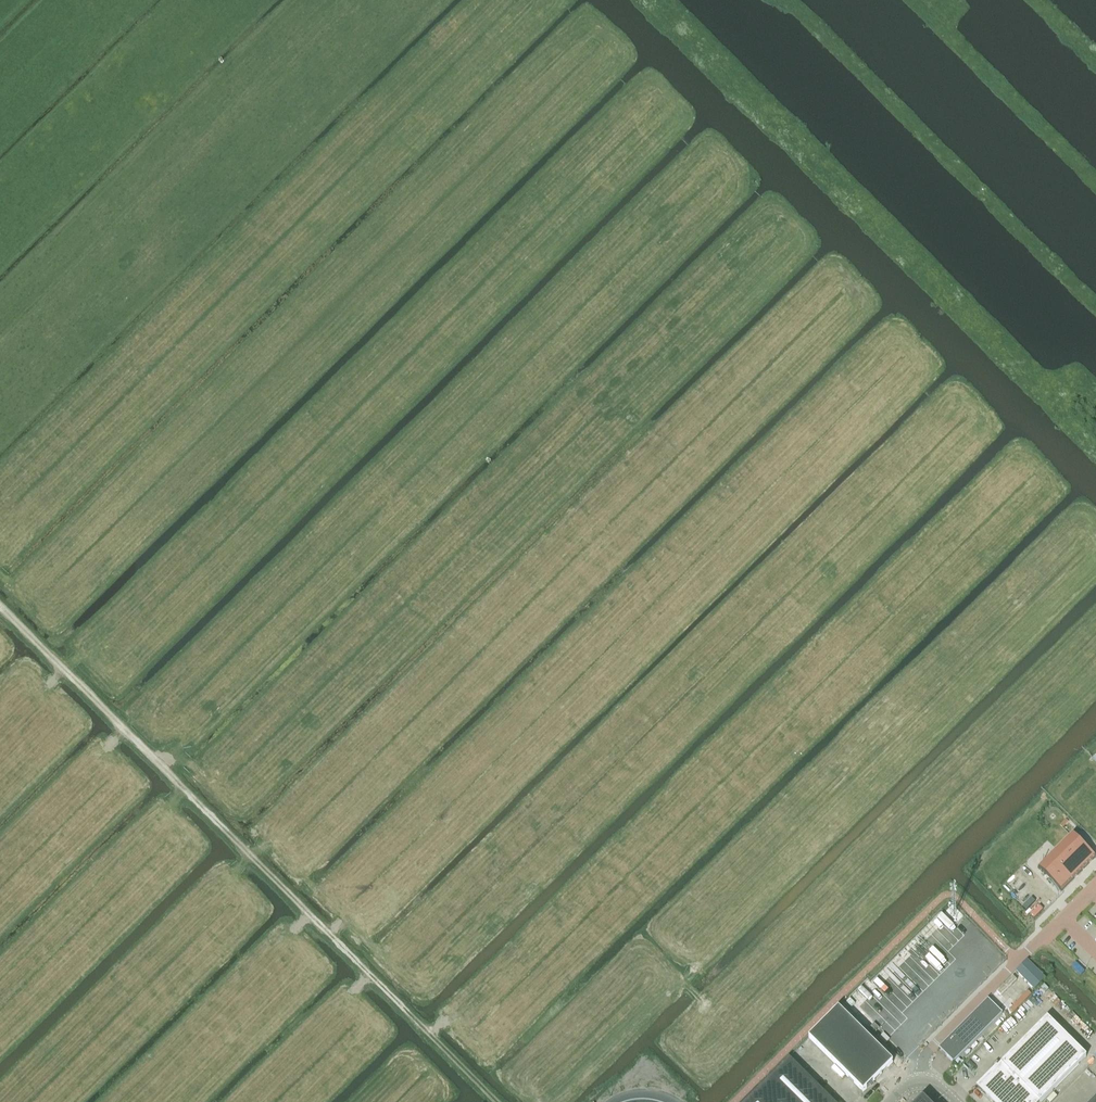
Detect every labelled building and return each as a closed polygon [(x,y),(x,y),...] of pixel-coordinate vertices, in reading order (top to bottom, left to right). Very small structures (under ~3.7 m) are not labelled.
[(1072,834),(1037,868),(1061,892),(1095,858),(1072,834)] [(1027,961),(1015,972),(1034,991),(1045,979),(1027,961)] [(995,1007),(992,1010),(984,1003),(940,1047),(947,1054),(945,1056),(953,1064),(1002,1015),(995,1007)] [(893,1063),(838,1009),(808,1039),(863,1093),(893,1063)] [(1086,1057),(1047,1018),(977,1088),(991,1101),(1041,1101),(1086,1057)] [(876,1033),(879,1029),(874,1024),(870,1028),(876,1033)] [(941,1056),(936,1051),(927,1061),(934,1068),(939,1063),(936,1061),(941,1056)] [(762,1101),(833,1101),(789,1058),(754,1094),(762,1101)] [(754,1094),(746,1101),(762,1101),(754,1094)]
